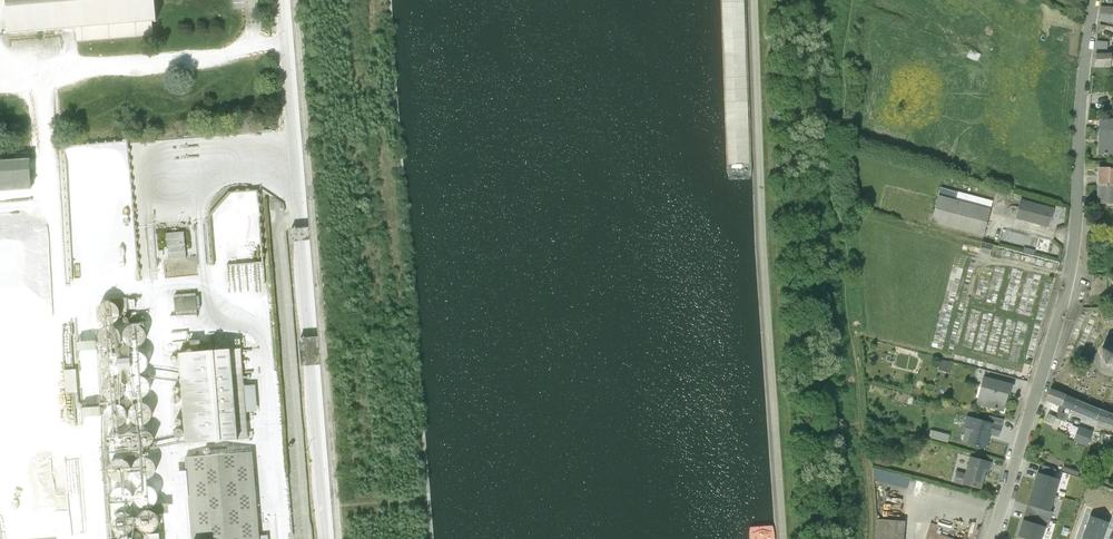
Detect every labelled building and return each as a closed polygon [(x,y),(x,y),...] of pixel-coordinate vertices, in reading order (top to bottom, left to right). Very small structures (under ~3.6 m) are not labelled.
[(9,34),(76,29),(112,26),(152,23),(157,22),(155,1),(155,0),(6,0),(9,34)] [(1098,13),(1112,14),(1112,7),(1099,6),(1098,13)] [(112,26),(76,29),(77,42),(112,40),(153,36),(152,23),(112,26)] [(968,50),(966,57),(977,62),(980,55),(968,50)] [(1093,63),(1110,65),(1112,65),(1112,56),(1111,56),(1110,56),(1111,53),(1096,53),(1094,53),(1093,60),(1093,63)] [(1098,119),(1097,155),(1112,155),(1112,120),(1098,119)] [(0,161),(0,191),(32,189),(30,159),(0,161)] [(1112,186),(1112,168),(1096,168),(1096,185),(1112,186)] [(1096,185),(1095,204),(1112,205),(1112,186),(1096,185)] [(955,200),(990,209),(992,200),(988,199),(957,191),(955,200)] [(987,222),(990,209),(938,195),(930,222),(983,237),(983,235),(987,222)] [(1019,199),(1014,219),(1048,228),(1053,208),(1019,199)] [(184,232),(167,233),(169,260),(187,258),(184,232)] [(981,242),(978,254),(989,257),(992,245),(981,242)] [(1022,246),(1021,252),(1036,257),(1038,251),(1022,246)] [(196,293),(174,295),(175,310),(176,315),(197,314),(198,313),(198,309),(200,309),(199,295),(196,295),(196,293)] [(117,324),(122,320),(124,313),(122,307),(117,303),(110,302),(104,304),(101,310),(101,317),(105,322),(111,325),(117,324)] [(143,346),(148,342),(149,336),(148,329),(142,325),(136,324),(130,327),(126,332),(126,339),(130,345),(136,347),(143,346)] [(118,348),(123,344),(125,338),(123,331),(118,327),(112,326),(106,329),(102,334),(102,341),(106,346),(112,349),(118,348)] [(1101,348),(1104,365),(1110,363),(1112,371),(1112,337),(1105,339),(1106,347),(1101,348)] [(96,341),(77,342),(78,352),(97,350),(96,341)] [(243,347),(181,353),(189,444),(251,438),(243,347)] [(144,373),(149,369),(151,362),(149,356),(144,352),(137,351),(131,354),(128,359),(128,366),(131,371),(137,374),(144,373)] [(120,376),(125,372),(127,365),(125,359),(120,355),(113,354),(107,357),(104,362),(104,369),(108,374),(114,377),(120,376)] [(940,359),(937,369),(949,372),(952,363),(940,359)] [(76,369),(65,370),(67,391),(78,390),(76,369)] [(147,398),(152,394),(154,388),(152,381),(147,377),(140,376),(134,379),(131,384),(131,391),(134,396),(140,399),(147,398)] [(983,376),(975,405),(1003,412),(1007,395),(1009,395),(1012,384),(983,376)] [(119,400),(124,396),(126,390),(124,383),(119,379),(113,378),(107,381),(103,387),(103,393),(107,399),(113,401),(119,400)] [(1059,406),(1064,395),(1065,394),(1049,389),(1045,401),(1059,407),(1059,406)] [(1064,395),(1059,406),(1063,407),(1095,421),(1099,409),(1064,395)] [(150,425),(155,421),(157,415),(155,409),(150,404),(143,403),(137,406),(134,412),(134,418),(137,424),(143,426),(150,425)] [(124,426),(129,422),(131,415),(129,409),(124,405),(118,404),(112,406),(108,412),(108,419),(112,424),(118,427),(124,426)] [(102,406),(82,408),(83,417),(103,415),(102,406)] [(1055,417),(1060,421),(1063,413),(1061,413),(1063,407),(1059,406),(1057,411),(1055,417)] [(1095,421),(1106,425),(1112,427),(1112,414),(1099,409),(1095,421)] [(1055,417),(1047,414),(1044,421),(1051,424),(1052,424),(1055,417)] [(966,415),(963,425),(970,427),(965,444),(984,449),(989,432),(998,435),(1000,428),(1001,425),(1002,420),(988,416),(987,421),(981,420),(972,417),(966,415)] [(1055,417),(1052,424),(1050,427),(1056,430),(1060,421),(1055,417)] [(1077,426),(1072,441),(1079,444),(1086,446),(1092,431),(1084,428),(1077,426)] [(120,448),(124,445),(125,440),(124,435),(120,432),(115,431),(110,433),(108,438),(108,443),(110,447),(115,449),(120,448)] [(139,449),(143,445),(144,440),(143,435),(139,432),(134,432),(129,434),(126,438),(127,443),(129,447),(134,449),(139,449)] [(186,457),(192,538),(259,538),(252,451),(239,452),(186,457)] [(877,453),(874,463),(887,467),(890,457),(877,453)] [(154,478),(159,474),(161,468),(159,461),(154,457),(148,456),(142,459),(138,464),(138,471),(142,476),(148,479),(154,478)] [(964,473),(961,485),(980,490),(985,471),(989,471),(991,462),(973,458),(972,465),(967,464),(964,473)] [(128,481),(133,477),(135,470),(133,464),(128,460),(122,459),(116,462),(112,467),(112,474),(116,479),(122,482),(128,481)] [(1042,465),(1039,473),(1053,478),(1055,470),(1042,465)] [(1072,469),(1070,475),(1077,477),(1079,471),(1072,469)] [(953,481),(961,485),(964,473),(956,471),(953,481)] [(1036,472),(1031,489),(1054,495),(1059,480),(1053,478),(1039,473),(1036,472)] [(128,509),(133,505),(135,498),(133,492),(128,488),(122,487),(116,490),(112,495),(112,502),(116,507),(122,510),(128,509)] [(1031,489),(1026,505),(1049,511),(1054,495),(1031,489)] [(169,503),(157,504),(157,514),(169,513),(169,503)] [(1026,505),(1022,520),(1045,527),(1045,528),(1046,528),(1051,512),(1049,511),(1026,505)] [(132,533),(137,529),(139,522),(137,516),(132,512),(126,511),(120,513),(116,519),(116,526),(120,531),(126,534),(132,533)] [(1089,516),(1081,538),(1102,538),(1108,523),(1089,516)] [(874,538),(903,538),(904,521),(876,519),(874,538)] [(1017,537),(1024,538),(1041,538),(1045,528),(1045,527),(1022,520),(1017,537)] [(925,538),(967,538),(936,530),(935,533),(927,530),(925,538)]
